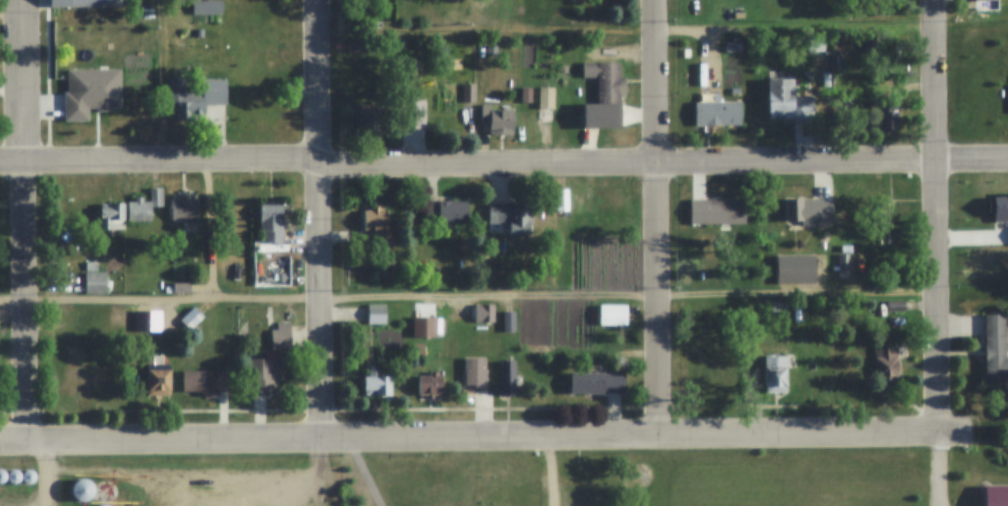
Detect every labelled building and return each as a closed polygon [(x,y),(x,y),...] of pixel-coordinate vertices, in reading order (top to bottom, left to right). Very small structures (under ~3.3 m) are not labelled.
[(345,23),(345,10),(360,10),(361,22),(345,23)] [(195,29),(204,29),(203,38),(194,37),(195,29)] [(808,38),(824,38),(824,53),(808,53),(808,38)] [(485,47),(496,46),(497,55),(485,55),(485,47)] [(625,77),(625,96),(619,96),(619,106),(598,106),(598,77),(583,77),(583,63),(619,63),(619,77),(625,77)] [(86,65),(86,85),(65,85),(65,65),(86,65)] [(203,80),(226,80),(226,105),(203,105),(203,80)] [(769,80),(794,80),(794,97),(813,97),(814,120),(769,120),(769,80)] [(475,84),(475,102),(462,102),(462,84),(475,84)] [(539,87),(554,88),(553,109),(538,108),(539,87)] [(531,88),(531,102),(521,102),(521,88),(531,88)] [(896,90),(896,101),(880,101),(880,90),(896,90)] [(172,93),(195,93),(195,120),(179,120),(179,104),(172,104),(172,93)] [(425,101),(425,128),(399,128),(399,101),(425,101)] [(741,103),(741,126),(696,126),(696,103),(741,103)] [(491,110),(513,110),(513,136),(489,136),(489,124),(480,124),(480,104),(491,104),(491,110)] [(469,107),(469,132),(444,132),(444,107),(469,107)] [(359,111),(390,111),(390,130),(359,130),(359,111)] [(526,132),(517,132),(517,113),(543,113),(544,132),(535,132),(535,137),(526,137),(526,132)] [(898,113),(898,130),(882,130),(881,113),(898,113)] [(150,189),(162,189),(163,207),(150,208),(150,189)] [(556,189),(567,189),(567,204),(556,204),(556,189)] [(1004,194),(1007,194),(1007,216),(996,216),(996,197),(1004,197),(1004,194)] [(135,202),(135,198),(143,198),(143,202),(150,202),(150,222),(128,222),(128,202),(135,202)] [(891,203),(896,203),(896,212),(891,212),(891,247),(879,247),(879,198),(891,198),(891,203)] [(787,199),(803,199),(803,201),(828,201),(828,221),(787,221),(787,199)] [(171,200),(197,200),(197,224),(183,225),(183,220),(171,220),(171,200)] [(274,203),(282,203),(282,245),(261,245),(261,203),(269,203),(269,201),(274,201),(274,203)] [(467,202),(467,223),(427,223),(427,202),(467,202)] [(530,209),(530,235),(509,235),(509,224),(488,224),(488,204),(513,203),(513,209),(530,209)] [(124,204),(124,230),(100,230),(100,204),(124,204)] [(373,210),(372,206),(379,206),(379,210),(387,210),(387,229),(391,229),(391,241),(393,241),(393,264),(376,264),(375,230),(364,230),(364,211),(373,210)] [(838,254),(849,254),(849,271),(838,271),(838,254)] [(96,262),(97,271),(86,271),(86,262),(96,262)] [(85,273),(105,273),(105,294),(85,294),(85,273)] [(173,284),(190,284),(190,294),(173,294),(173,287),(173,284)] [(684,300),(708,300),(708,316),(685,316),(684,300)] [(888,301),(904,301),(904,312),(888,312),(888,301)] [(787,302),(787,313),(769,313),(769,303),(787,302)] [(367,304),(385,304),(385,323),(367,323),(367,304)] [(441,304),(442,314),(426,314),(426,304),(441,304)] [(494,305),(494,321),(475,321),(475,305),(494,305)] [(600,305),(627,305),(627,326),(600,326),(600,305)] [(77,307),(85,307),(85,315),(77,315),(77,307)] [(194,308),(203,317),(189,331),(180,321),(194,308)] [(140,309),(159,309),(159,320),(140,320),(140,309)] [(503,312),(514,312),(514,332),(503,332),(503,312)] [(1006,359),(1007,359),(1007,376),(1006,376),(1006,386),(985,386),(985,315),(1006,315),(1006,359)] [(413,317),(436,317),(436,337),(413,337),(413,317)] [(277,323),(289,322),(290,347),(271,348),(270,331),(277,331),(277,323)] [(876,350),(897,350),(897,378),(876,378),(876,350)] [(786,392),(766,392),(766,385),(764,385),(764,355),(787,355),(787,385),(786,385),(786,392)] [(486,357),(486,387),(474,387),(474,392),(465,392),(465,358),(486,357)] [(271,358),(282,358),(282,380),(276,380),(276,388),(268,388),(268,395),(252,395),(252,360),(271,360),(271,358)] [(501,361),(515,361),(515,395),(501,396),(501,361)] [(72,365),(95,365),(95,396),(72,396),(72,365)] [(692,366),(715,366),(715,377),(711,377),(711,382),(692,382),(692,366)] [(391,376),(391,397),(375,397),(375,395),(364,395),(364,376),(368,376),(368,369),(378,369),(378,376),(391,376)] [(171,371),(171,396),(147,396),(147,371),(171,371)] [(438,375),(441,375),(441,394),(419,394),(419,375),(429,375),(429,371),(438,371),(438,375)] [(218,392),(219,396),(201,396),(201,392),(183,392),(183,372),(229,372),(229,392),(218,392)] [(571,373),(603,373),(603,372),(624,372),(624,392),(603,392),(603,395),(571,395),(571,373)] [(19,477),(17,472),(12,470),(8,472),(6,477),(8,482),(12,483),(17,482),(19,477)] [(34,477),(32,472),(27,470),(23,472),(21,477),(22,482),(27,484),(32,482),(34,477)] [(81,501),(89,499),(93,491),(90,483),(83,479),(75,482),(71,489),(74,497),(81,501)] [(986,487),(1007,487),(1007,505),(986,505),(986,487)]
